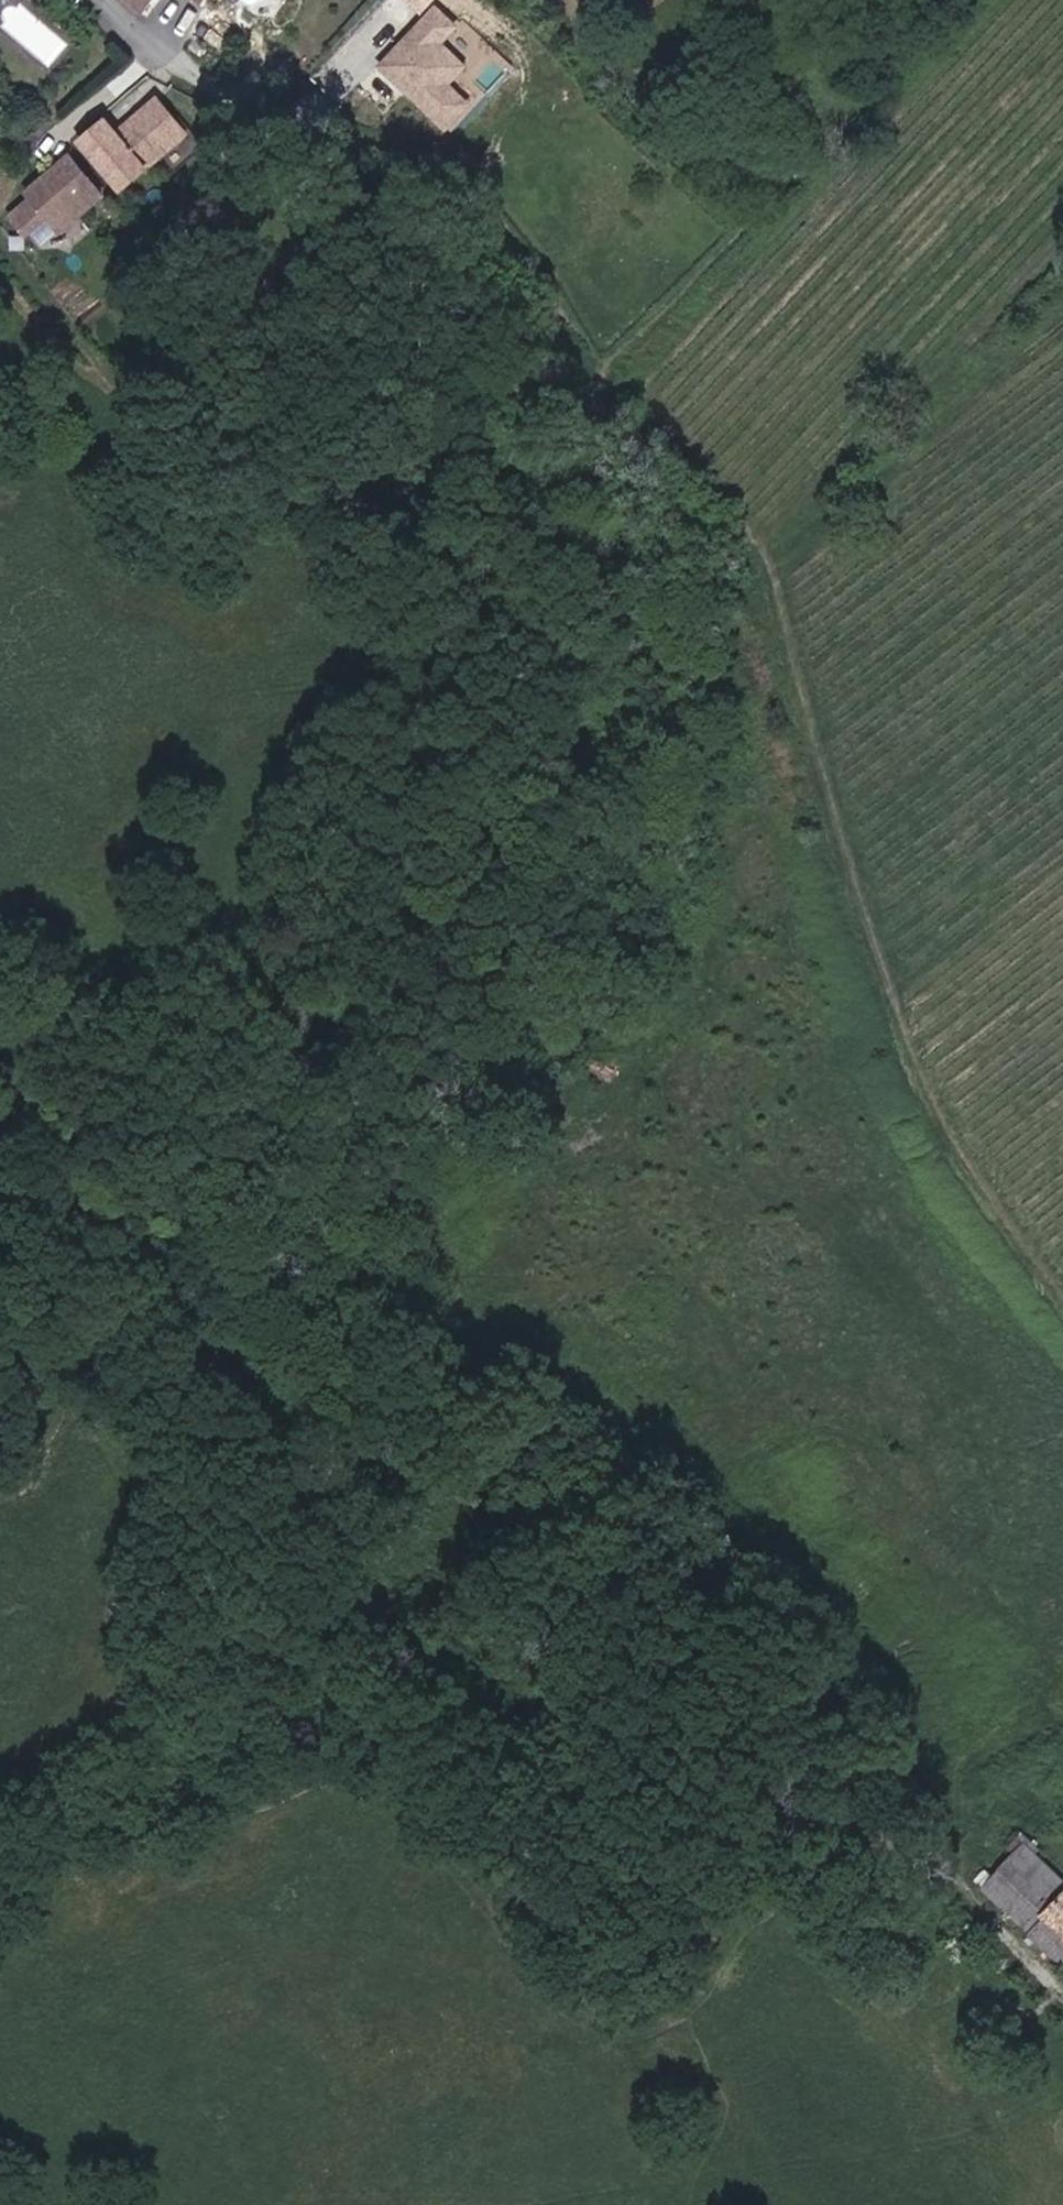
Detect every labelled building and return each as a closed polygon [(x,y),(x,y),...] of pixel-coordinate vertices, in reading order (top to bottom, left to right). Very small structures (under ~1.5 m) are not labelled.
[(146,13),(155,0),(129,0),(146,13)] [(419,23),(402,42),(379,68),(447,128),(469,102),(450,85),(467,66),(442,44),(458,27),(434,6),(419,23)] [(107,119),(79,143),(120,191),(149,167),(189,132),(157,95),(117,130),(107,119)] [(105,197),(69,155),(26,193),(30,197),(9,216),(28,238),(50,219),(62,234),(105,197)] [(1034,1932),(1051,1914),(1062,1901),(1062,1879),(1037,1855),(1043,1849),(1024,1831),(1008,1848),(1015,1855),(986,1888),(1034,1932)] [(1062,1959),(1062,1901),(1051,1914),(1034,1932),(1062,1959)]
